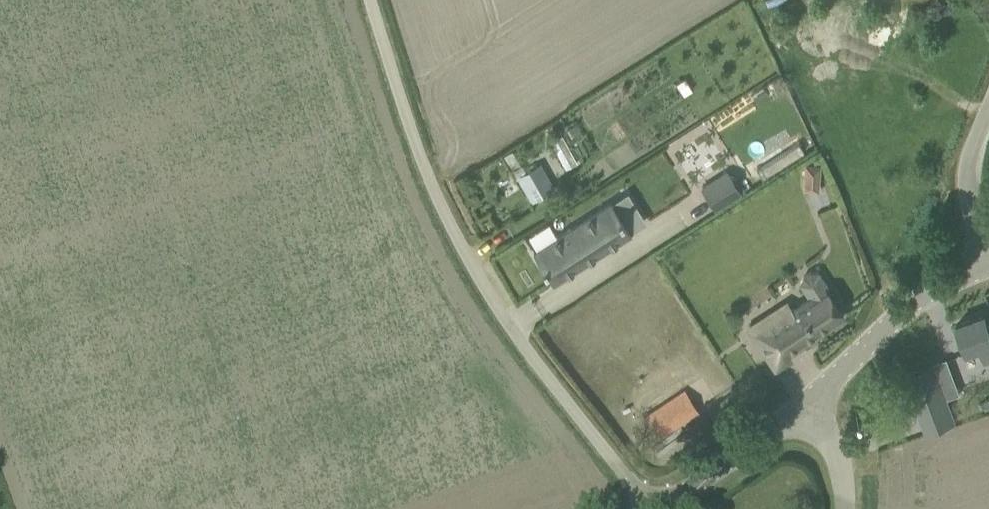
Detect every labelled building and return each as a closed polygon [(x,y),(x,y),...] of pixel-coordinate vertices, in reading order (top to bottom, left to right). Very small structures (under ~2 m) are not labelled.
[(764,177),(804,150),(799,142),(758,168),(764,177)] [(555,187),(554,184),(541,163),(540,161),(525,170),(516,175),(515,176),(530,201),(555,187)] [(821,164),(804,163),(803,190),(819,191),(821,164)] [(699,189),(714,212),(741,194),(726,171),(699,189)] [(553,282),(631,232),(611,202),(533,252),(553,282)] [(809,298),(754,334),(775,368),(790,358),(787,353),(843,316),(825,288),(829,285),(819,270),(810,269),(802,275),(799,283),(809,298)] [(986,313),(956,324),(966,352),(988,343),(988,322),(986,313)] [(904,372),(916,407),(946,396),(934,362),(904,372)] [(698,410),(685,389),(645,416),(658,436),(698,410)]
